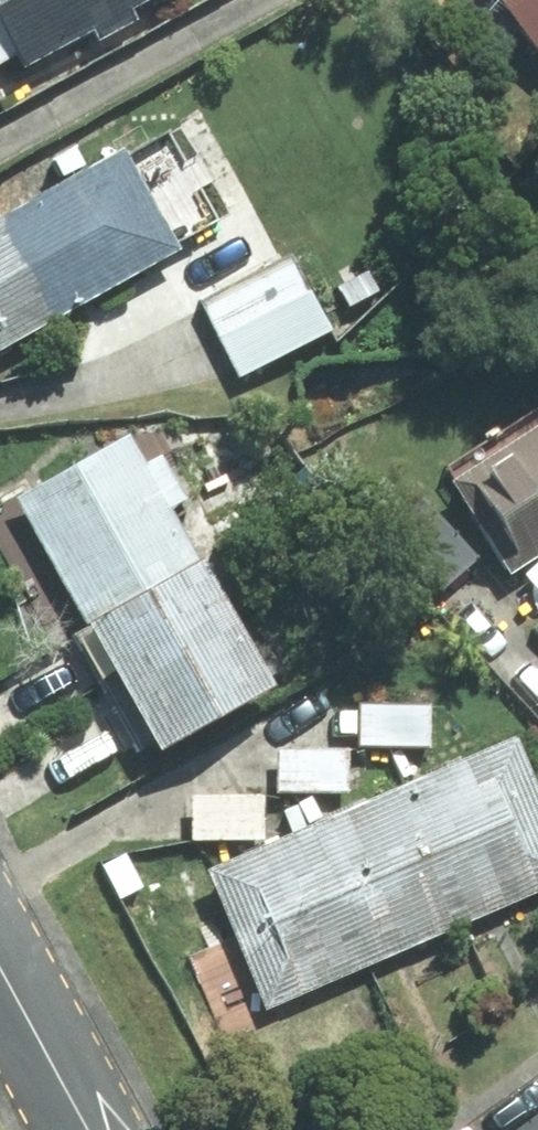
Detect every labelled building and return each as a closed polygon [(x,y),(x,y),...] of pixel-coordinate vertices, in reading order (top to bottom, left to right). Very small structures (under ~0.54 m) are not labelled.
[(4,78),(79,37),(85,49),(120,30),(114,19),(149,0),(0,0),(0,71),(4,78)] [(537,77),(537,0),(467,0),(537,77)] [(0,215),(0,348),(165,258),(110,156),(0,215)] [(231,382),(319,338),(282,264),(320,245),(295,195),(169,259),(231,382)] [(444,479),(508,586),(537,568),(537,423),(444,479)] [(116,443),(0,508),(0,526),(136,769),(259,700),(116,443)] [(424,709),(349,704),(347,751),(422,756),(424,709)] [(502,751),(196,877),(257,1024),(537,908),(537,839),(502,751)] [(344,760),(271,760),(271,799),(344,799),(344,760)] [(263,803),(183,799),(180,844),(261,849),(263,803)]
